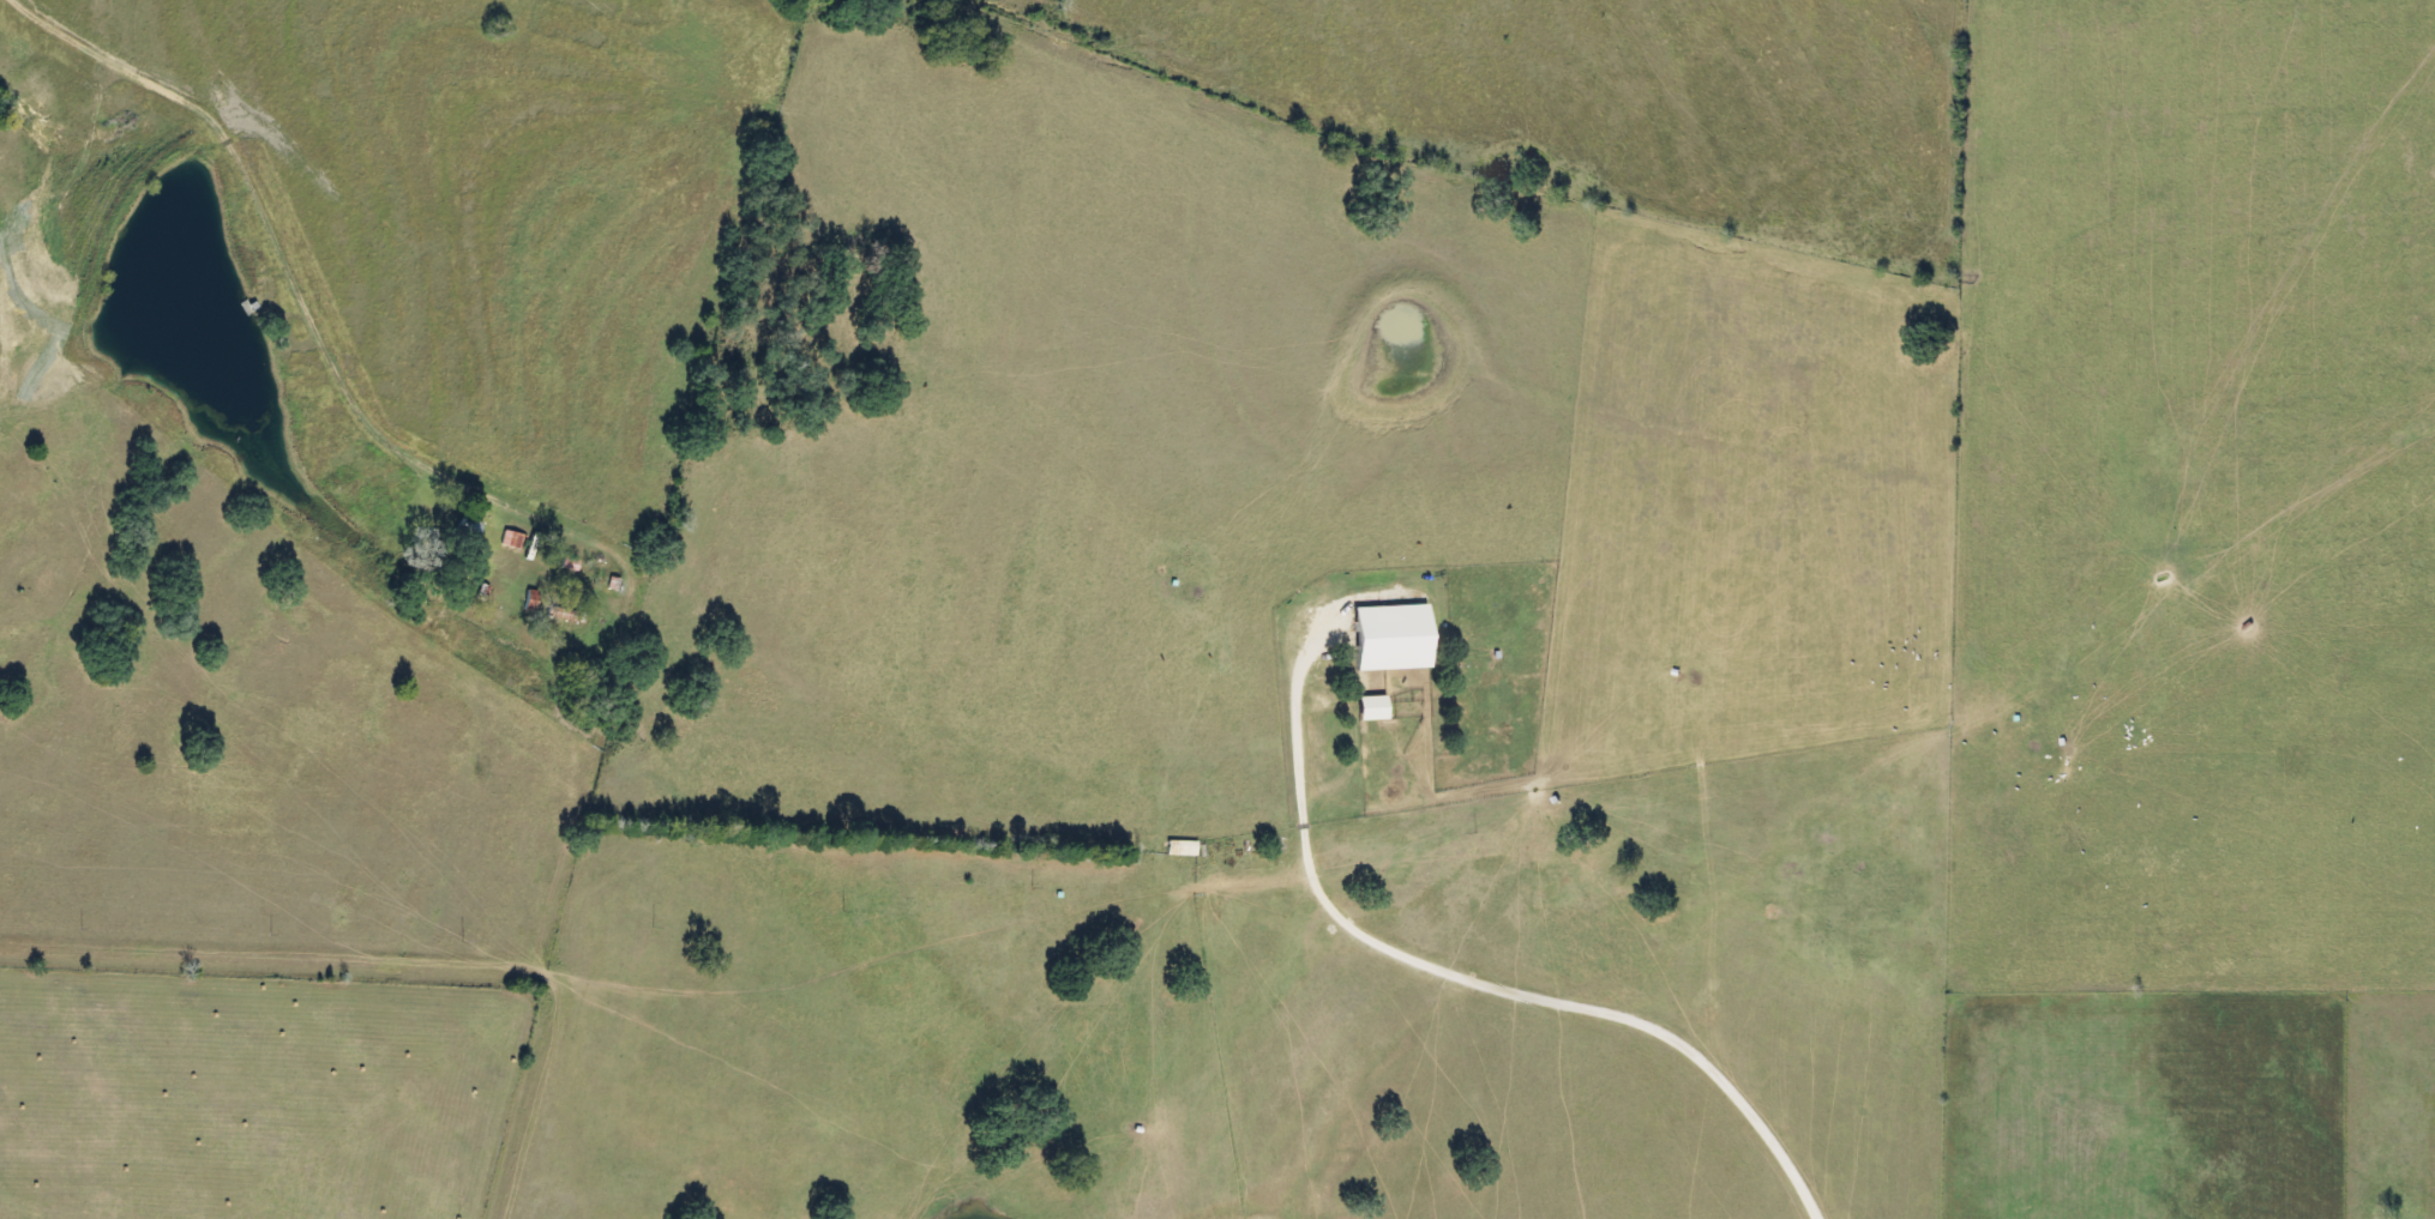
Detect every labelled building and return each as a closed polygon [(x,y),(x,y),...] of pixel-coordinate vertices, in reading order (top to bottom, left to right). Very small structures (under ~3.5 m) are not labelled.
[(483,523),(464,515),(458,532),(476,540),(483,523)] [(523,549),(526,535),(505,529),(501,544),(523,549)] [(577,569),(579,560),(566,557),(563,566),(577,569)] [(539,590),(526,590),(526,610),(539,610),(539,590)] [(1357,606),(1358,670),(1435,668),(1434,604),(1357,606)] [(1197,855),(1197,842),(1168,841),(1168,854),(1197,855)]
